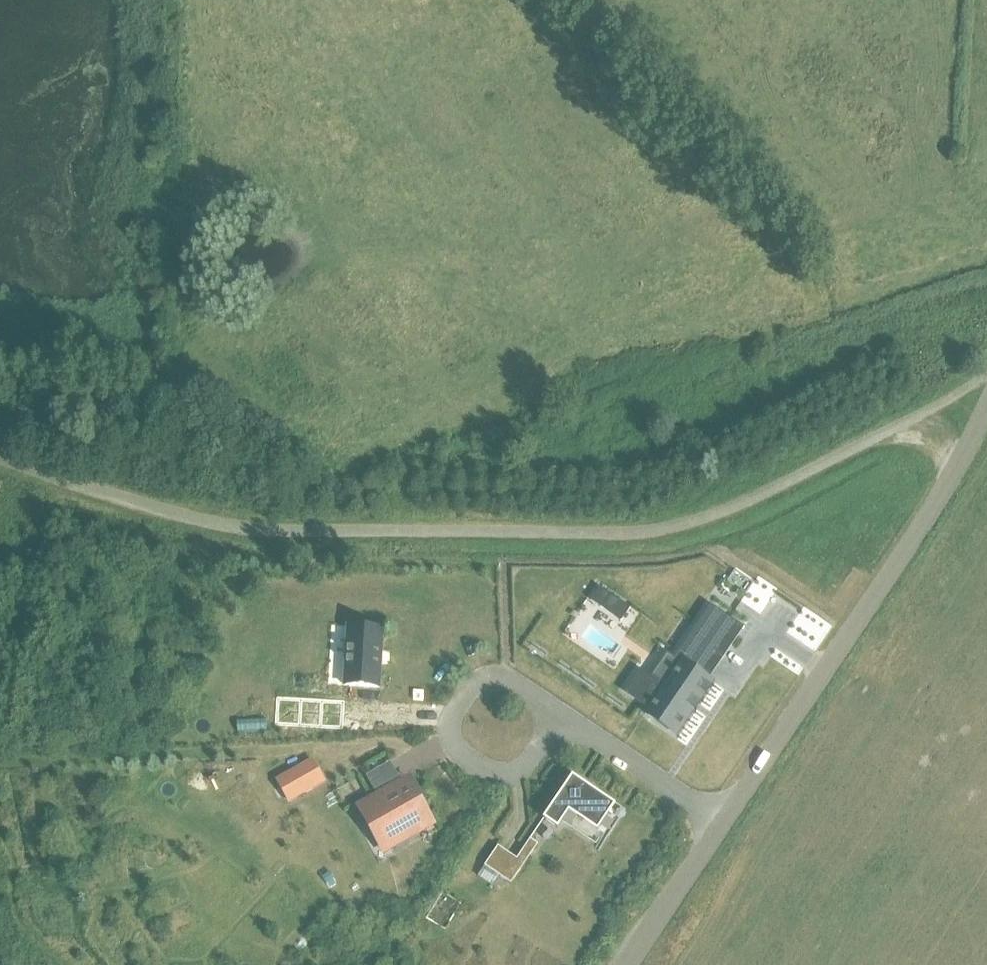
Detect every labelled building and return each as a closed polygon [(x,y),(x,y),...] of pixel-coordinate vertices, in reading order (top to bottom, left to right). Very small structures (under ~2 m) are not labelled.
[(603,609),(612,595),(600,587),(591,601),(603,609)] [(744,627),(710,604),(708,606),(710,607),(693,632),(694,632),(676,658),(680,661),(662,687),(648,677),(648,678),(640,673),(632,685),(627,692),(649,707),(645,713),(676,734),(712,681),(689,666),(702,646),(720,658),(741,628),(743,629),(744,627)] [(795,642),(815,653),(827,632),(807,621),(795,642)] [(348,626),(345,686),(379,688),(383,629),(348,626)] [(324,781),(313,760),(277,780),(289,801),(324,781)] [(572,776),(543,819),(558,829),(569,812),(607,837),(598,850),(599,851),(626,811),(572,776)] [(382,803),(369,810),(386,841),(401,832),(405,839),(421,830),(417,823),(430,816),(413,785),(397,794),(394,787),(378,796),(382,803)] [(306,831),(292,835),(296,847),(310,844),(306,831)] [(538,844),(530,839),(517,858),(510,854),(497,874),(511,883),(538,844)]
